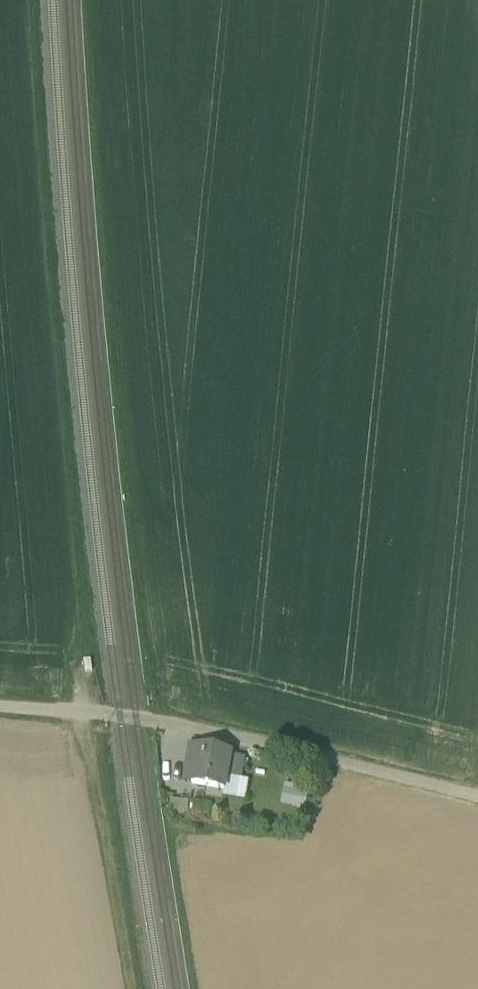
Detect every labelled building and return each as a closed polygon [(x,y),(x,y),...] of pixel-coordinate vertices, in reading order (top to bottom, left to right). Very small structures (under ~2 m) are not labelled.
[(92,662),(84,662),(86,674),(93,674),(92,662)] [(191,786),(223,792),(225,779),(229,758),(229,757),(190,750),(188,766),(195,768),(191,786)] [(225,779),(241,782),(245,760),(229,758),(225,779)]
